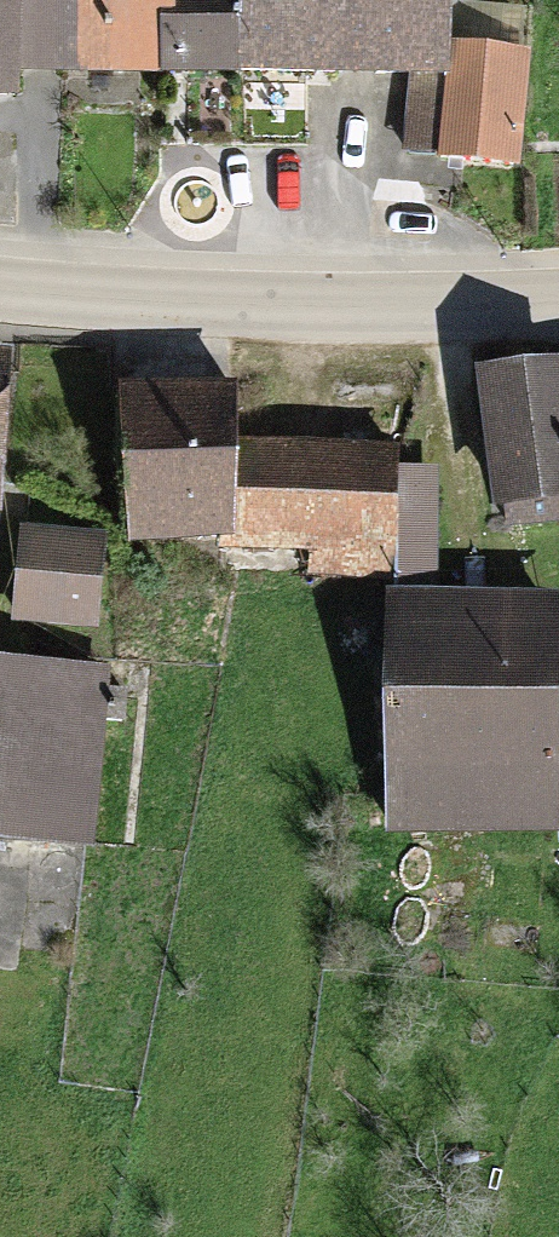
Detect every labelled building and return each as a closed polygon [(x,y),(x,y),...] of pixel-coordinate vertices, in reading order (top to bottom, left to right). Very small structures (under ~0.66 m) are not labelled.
[(9,116),(9,83),(11,0),(0,0),(0,116),(9,116)] [(9,83),(170,86),(172,0),(11,0),(9,83)] [(170,86),(239,87),(241,0),(172,0),(170,86)] [(239,87),(403,90),(451,91),(452,68),(453,0),(241,0),(239,87)] [(520,69),(452,68),(451,91),(449,183),(518,184),(520,69)] [(451,91),(403,90),(401,182),(449,183),(451,91)] [(558,525),(558,386),(483,388),(485,465),(498,464),(500,527),(558,525)] [(235,557),(240,460),(242,410),(132,405),(124,551),(235,557)] [(393,468),(240,460),(235,557),(388,565),(392,497),(393,468)] [(441,500),(392,497),(388,565),(437,567),(441,500)] [(100,551),(22,549),(19,631),(97,634),(100,551)] [(551,615),(391,616),(391,842),(551,842),(551,814),(551,645),(551,615)] [(0,684),(0,851),(95,858),(94,692),(0,684)]
